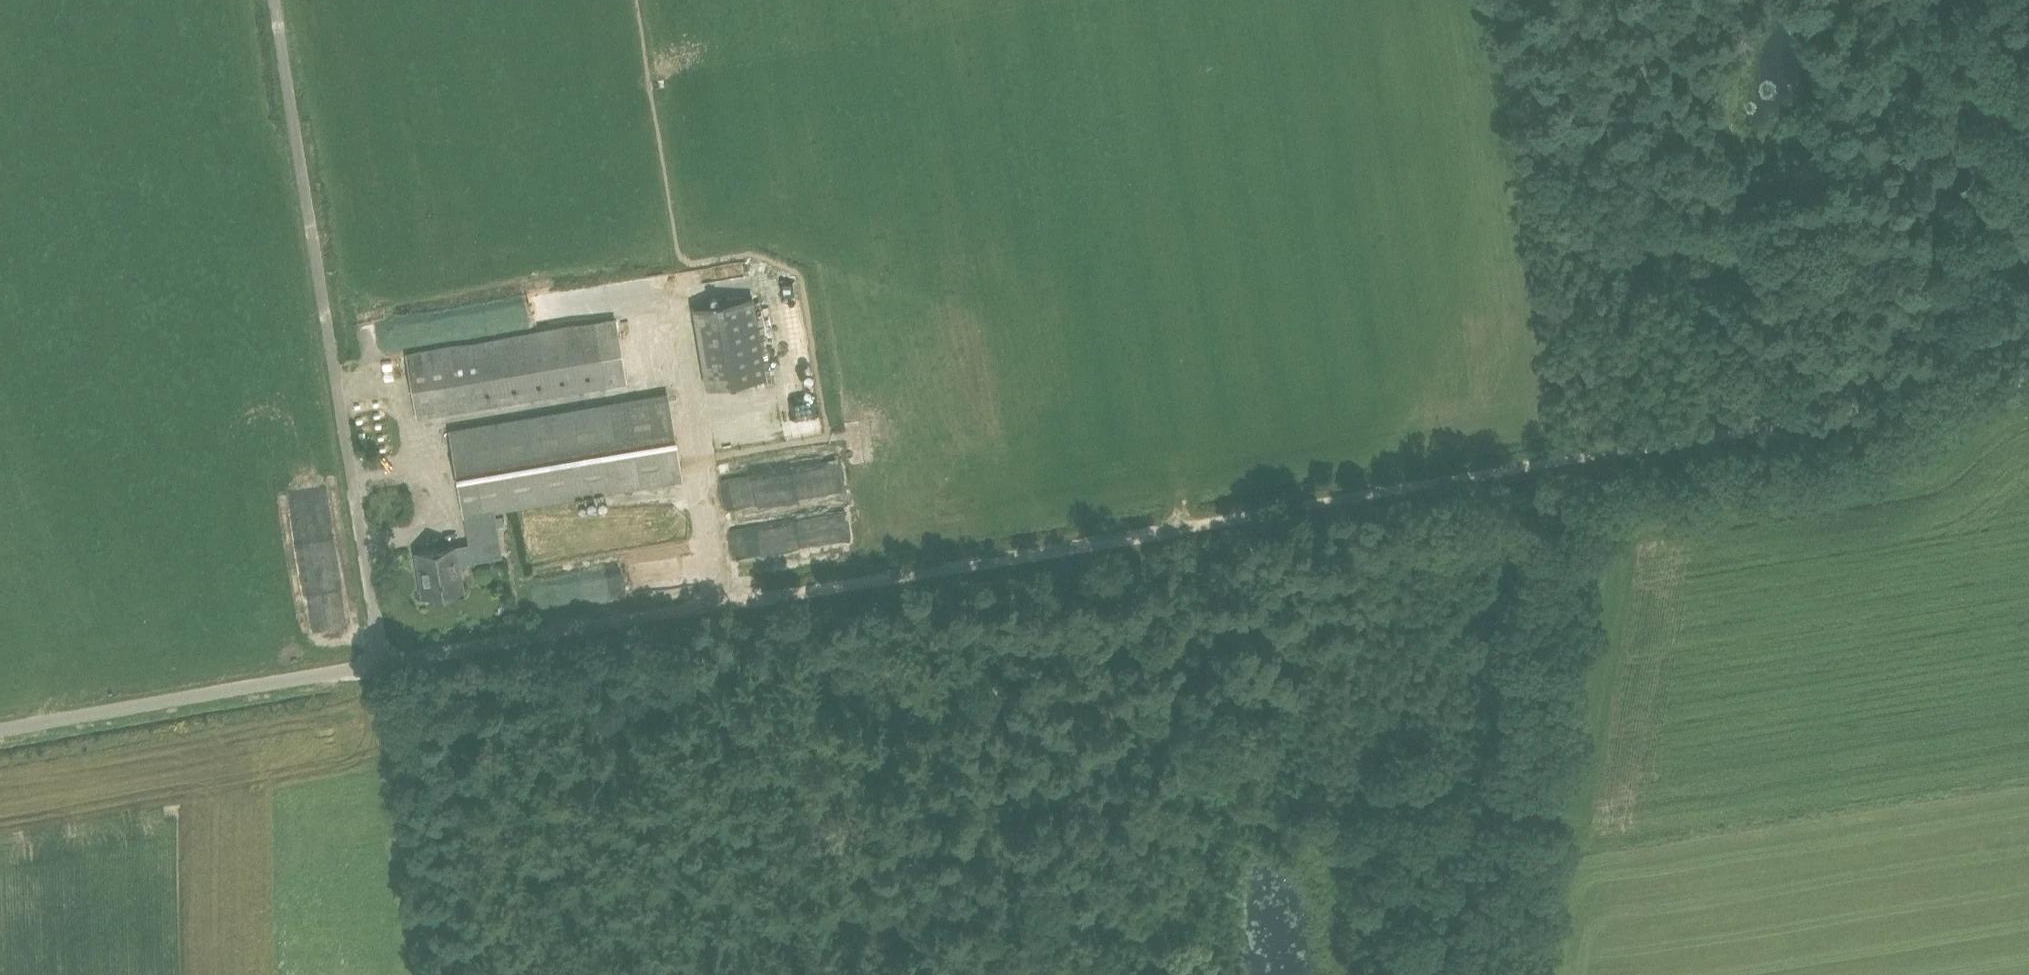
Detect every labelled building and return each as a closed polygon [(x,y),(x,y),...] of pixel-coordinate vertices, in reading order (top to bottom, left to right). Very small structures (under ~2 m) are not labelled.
[(692,307),(707,387),(766,377),(753,297),(692,307)] [(628,383),(617,317),(406,353),(418,418),(628,383)] [(465,516),(466,516),(496,510),(683,478),(668,394),(451,431),(465,516)] [(788,409),(789,428),(812,426),(811,407),(788,409)] [(814,428),(794,429),(794,439),(815,438),(814,428)] [(837,492),(852,489),(848,468),(834,470),(837,492)] [(755,517),(769,494),(755,487),(749,498),(747,497),(740,508),(755,517)] [(470,543),(417,552),(424,596),(464,589),(460,563),(503,556),(496,510),(466,516),(465,516),(470,543)]
